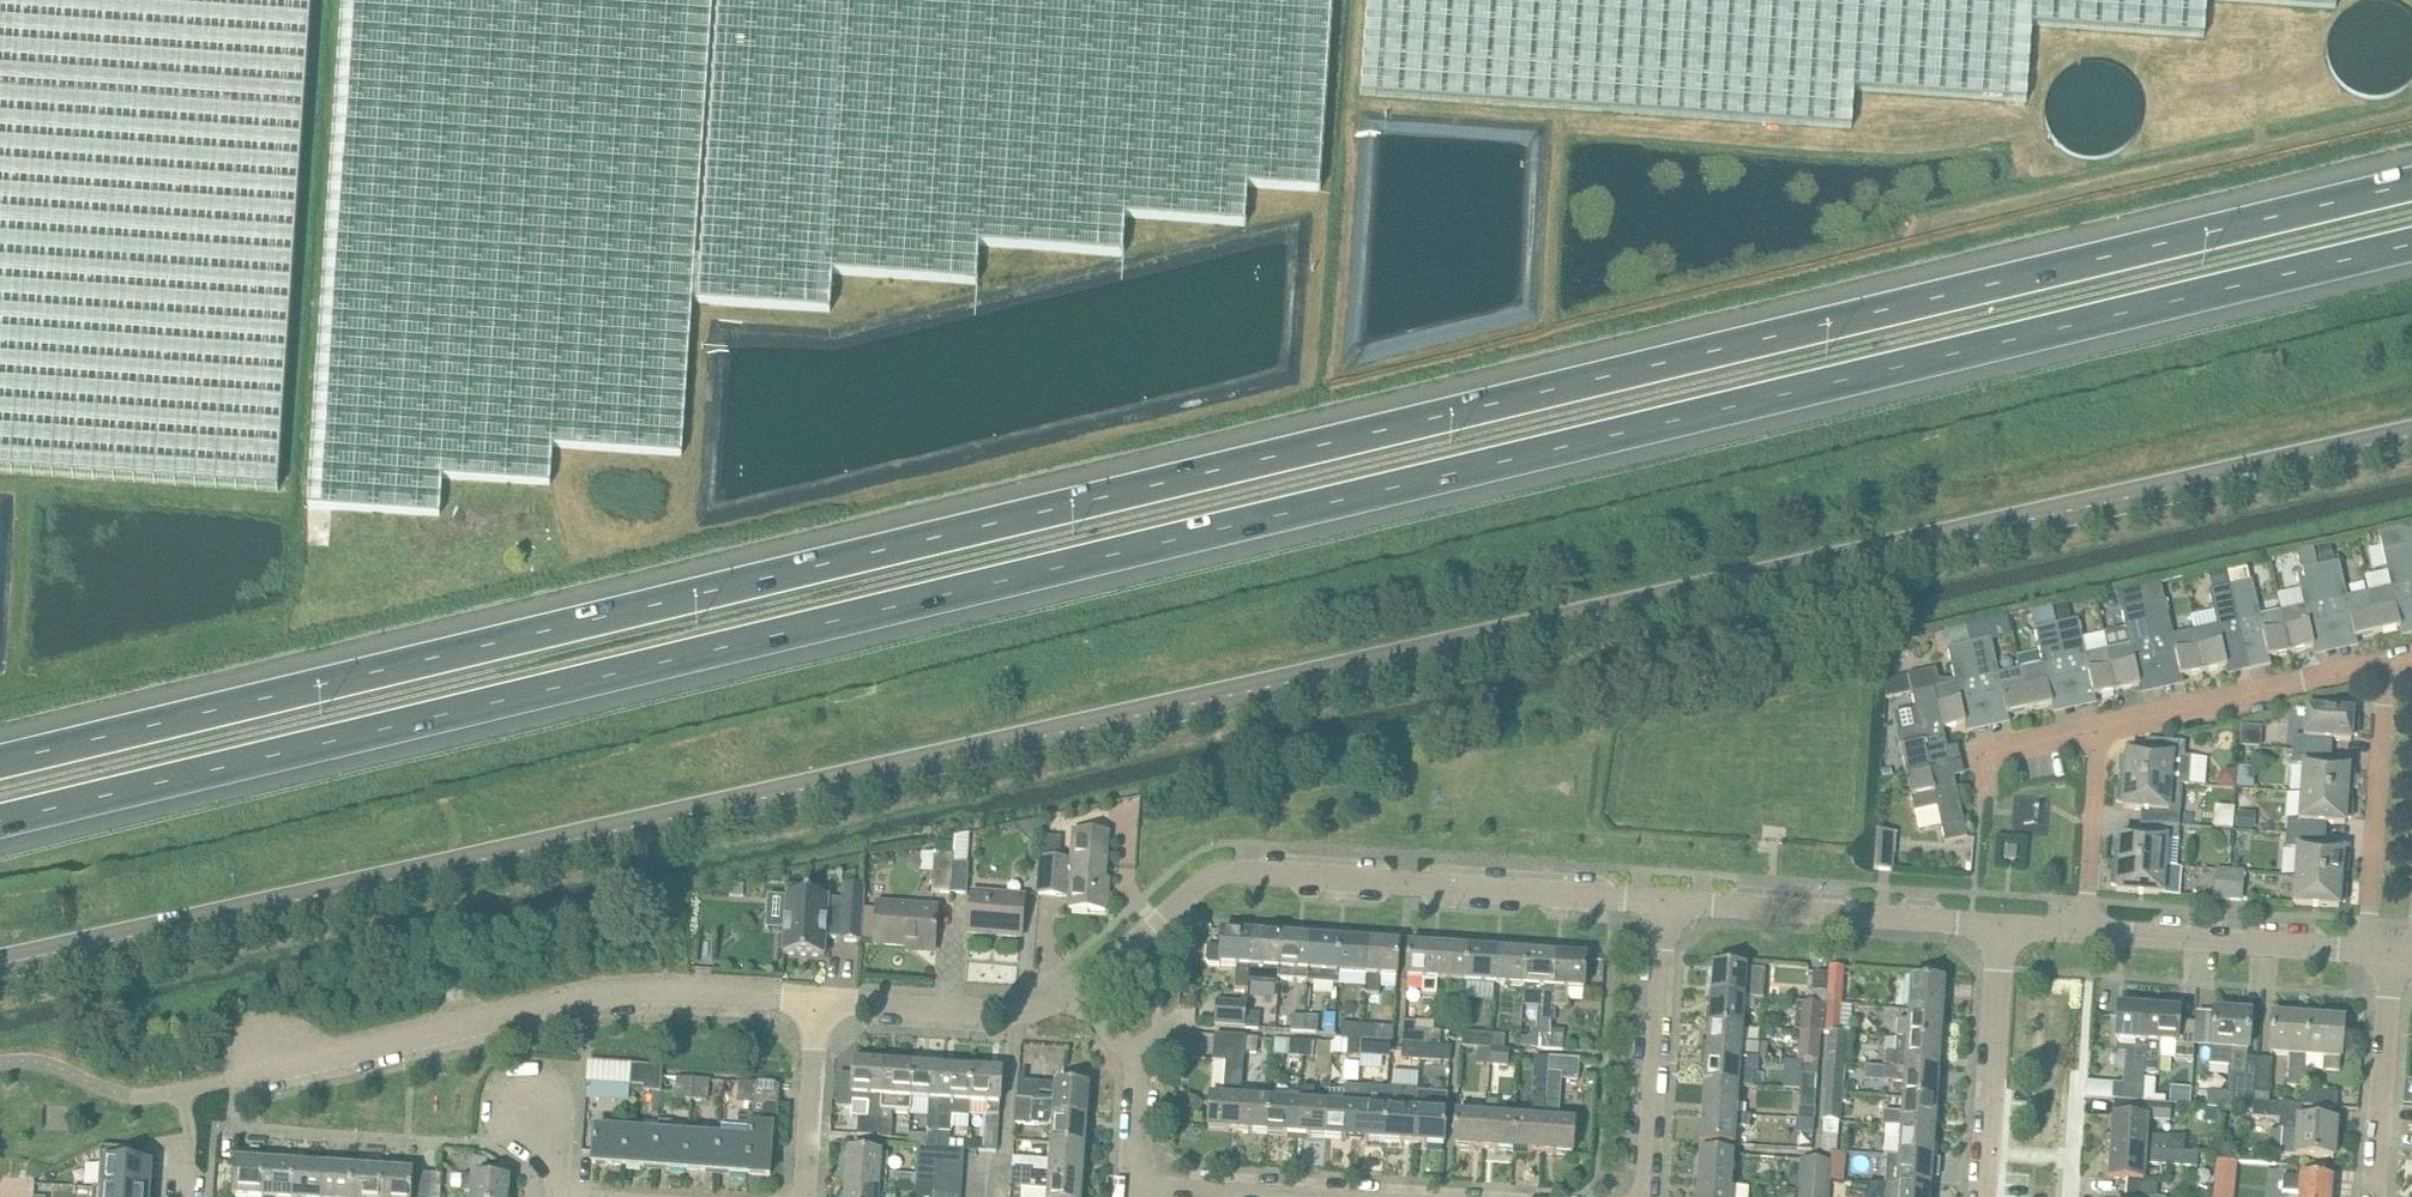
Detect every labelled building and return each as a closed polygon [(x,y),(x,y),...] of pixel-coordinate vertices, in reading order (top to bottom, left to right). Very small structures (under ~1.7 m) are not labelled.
[(278,489),(312,0),(0,0),(0,470),(278,489)] [(308,507),(440,515),(442,478),(549,484),(552,447),(689,455),(716,0),(341,0),(308,507)] [(832,273),(976,283),(979,244),(1122,254),(1125,216),(1246,224),(1248,186),(1320,190),(1333,0),(721,0),(705,303),(830,311),(832,273)] [(2029,25),(2031,0),(1368,0),(1361,92),(1583,109),(1850,127),(1853,90),(2024,101),(2029,25)] [(2029,25),(2202,37),(2205,0),(2031,0),(2029,25)] [(2401,528),(2411,579),(2411,525),(2401,528)] [(2369,591),(2378,632),(2409,625),(2406,613),(2411,612),(2411,579),(2401,528),(2379,533),(2391,586),(2369,591)] [(2304,605),(2282,610),(2291,651),(2322,644),(2319,632),(2332,630),(2318,566),(2317,566),(2313,547),(2297,550),(2301,569),(2296,570),(2304,605)] [(2331,547),(2317,550),(2320,564),(2334,561),(2331,547)] [(2347,639),(2378,632),(2369,591),(2347,596),(2340,561),(2318,566),(2332,630),(2345,627),(2347,639)] [(2231,585),(2245,649),(2258,646),(2260,658),(2291,651),(2282,610),(2260,615),(2253,580),(2249,581),(2246,567),(2228,571),(2231,585)] [(2228,573),(2210,577),(2209,590),(2231,585),(2228,573)] [(2140,585),(2144,604),(2158,668),(2170,665),(2173,677),(2204,670),(2195,629),(2173,634),(2161,580),(2140,585)] [(2217,625),(2195,629),(2204,670),(2235,663),(2232,652),(2245,649),(2231,585),(2209,590),(2217,625)] [(2052,604),(2031,609),(2035,628),(2057,623),(2052,604)] [(2068,604),(2054,607),(2057,621),(2071,618),(2068,604)] [(2145,671),(2158,668),(2144,604),(2122,609),(2130,644),(2108,649),(2117,689),(2148,683),(2145,671)] [(2117,689),(2108,649),(2086,654),(2078,618),(2057,623),(2071,687),(2083,685),(2086,696),(2117,689)] [(2042,663),(2021,668),(2030,709),(2061,702),(2058,690),(2071,687),(2057,623),(2035,628),(2042,663)] [(1965,624),(1946,629),(1950,647),(1969,643),(1965,624)] [(1991,638),(1969,643),(1984,707),(1996,704),(1999,716),(2030,709),(2021,668),(1999,673),(1991,638)] [(1930,671),(1908,676),(1912,692),(1933,687),(1943,728),(1944,728),(1965,723),(1974,721),(1971,710),(1984,707),(1969,643),(1950,647),(1948,647),(1955,680),(1940,680),(1937,669),(1930,671)] [(1909,678),(1908,676),(1887,680),(1886,698),(1912,692),(1909,678)] [(1948,749),(1944,728),(1943,728),(1933,687),(1912,692),(1919,727),(1897,732),(1906,772),(1937,765),(1935,752),(1948,749)] [(2294,736),(2293,750),(2324,752),(2325,739),(2351,740),(2351,734),(2357,735),(2359,712),(2336,710),(2336,704),(2320,703),(2319,708),(2307,708),(2305,737),(2294,736)] [(2119,779),(2119,780),(2182,785),(2187,785),(2189,785),(2190,757),(2188,757),(2184,756),(2185,742),(2146,739),(2146,740),(2154,741),(2153,753),(2146,753),(2127,752),(2126,757),(2121,757),(2119,779)] [(2303,765),(2301,792),(2353,796),(2355,774),(2349,774),(2349,767),(2323,766),(2324,752),(2293,750),(2292,764),(2303,765)] [(1937,765),(1906,772),(1915,812),(1937,807),(1945,842),(1968,837),(1954,775),(1940,778),(1937,765)] [(2239,766),(2238,785),(2250,786),(2251,767),(2239,766)] [(2218,775),(2217,786),(2235,787),(2237,769),(2225,768),(2218,775)] [(1891,769),(1882,771),(1884,777),(1892,775),(1891,769)] [(2182,785),(2119,780),(2117,801),(2123,802),(2123,807),(2149,809),(2148,823),(2179,825),(2182,785)] [(2353,796),(2301,792),(2299,820),(2288,819),(2288,823),(2287,833),(2318,835),(2319,822),(2345,824),(2346,817),(2352,818),(2353,796)] [(2237,810),(2236,828),(2255,829),(2256,812),(2237,810)] [(1045,819),(1019,824),(1030,838),(1043,837),(1043,836),(1045,819)] [(2179,825),(2148,823),(2147,837),(2121,835),(2120,841),(2115,840),(2113,862),(2165,866),(2167,838),(2178,839),(2179,825)] [(2230,831),(2211,829),(2228,849),(2230,847),(2230,831)] [(1896,832),(1877,830),(1874,869),(1893,870),(1896,832)] [(1041,865),(1039,893),(1070,896),(1070,907),(1106,910),(1107,888),(1103,888),(1107,833),(1083,832),(1075,831),(1073,858),(1060,857),(1043,856),(1042,856),(1041,865)] [(2297,848),(2295,876),(2347,879),(2349,857),(2343,856),(2343,851),(2317,849),(2318,835),(2287,833),(2286,847),(2297,848)] [(2004,858),(2014,859),(2016,859),(2017,846),(2006,845),(2004,858)] [(952,893),(954,863),(954,859),(935,858),(933,892),(952,893)] [(2165,866),(2113,862),(2112,884),(2117,885),(2117,891),(2163,894),(2165,866)] [(969,864),(954,863),(952,893),(967,894),(969,864)] [(2228,899),(2230,870),(2216,869),(2214,898),(2228,899)] [(2245,871),(2230,870),(2228,899),(2242,900),(2245,871)] [(2346,901),(2347,879),(2295,876),(2293,903),(2339,907),(2340,901),(2346,901)] [(730,883),(729,895),(744,896),(744,884),(730,883)] [(842,940),(861,941),(865,886),(845,885),(844,899),(829,898),(829,896),(788,893),(784,953),(825,956),(826,937),(842,938),(842,940)] [(1021,937),(1023,913),(1025,896),(972,892),(969,932),(987,934),(987,931),(997,932),(997,935),(1021,937)] [(938,925),(936,925),(937,908),(878,904),(877,909),(864,907),(861,939),(875,941),(875,943),(935,947),(936,930),(937,930),(938,925)] [(1250,966),(1253,933),(1222,930),(1221,946),(1207,945),(1206,960),(1209,964),(1237,966),(1235,988),(1248,989),(1250,966)] [(1250,966),(1278,968),(1281,935),(1253,933),(1250,966)] [(1311,937),(1281,935),(1278,968),(1278,979),(1308,981),(1311,937)] [(1337,984),(1340,939),(1311,937),(1308,981),(1337,984)] [(1367,975),(1366,993),(1370,941),(1340,939),(1337,984),(1338,984),(1339,972),(1367,975)] [(1400,943),(1370,941),(1366,993),(1379,994),(1381,975),(1397,977),(1400,943)] [(1437,979),(1438,979),(1440,946),(1409,944),(1407,977),(1423,978),(1423,995),(1437,995),(1437,979)] [(1438,979),(1466,981),(1468,948),(1440,946),(1438,979)] [(1466,981),(1495,983),(1497,950),(1468,948),(1466,981)] [(1525,985),(1527,952),(1497,950),(1495,983),(1525,985)] [(1556,954),(1527,952),(1525,985),(1541,987),(1540,1005),(1553,1006),(1556,954)] [(1556,954),(1553,1006),(1567,1007),(1569,988),(1585,990),(1587,956),(1556,954)] [(1713,965),(1711,996),(1745,998),(1747,967),(1713,965)] [(1807,1002),(1827,1004),(1829,973),(1779,970),(1778,982),(1808,984),(1807,1002)] [(1844,975),(1829,973),(1827,1004),(1842,1005),(1844,975)] [(1909,1009),(1943,1012),(1944,999),(1948,997),(1949,985),(1945,982),(1945,981),(1930,980),(1930,975),(1912,974),(1912,979),(1911,979),(1909,1009)] [(1711,996),(1709,1024),(1743,1027),(1744,1009),(1754,1010),(1754,1000),(1745,999),(1745,998),(1711,996)] [(1215,1025),(1246,1027),(1247,1012),(1246,1012),(1247,1002),(1217,1000),(1215,1025)] [(1827,1004),(1807,1002),(1797,1002),(1795,1030),(1799,1030),(1820,1032),(1825,1032),(1827,1004)] [(1841,1033),(1842,1005),(1827,1004),(1825,1032),(1829,1032),(1841,1033)] [(2144,1078),(2144,1073),(2149,1007),(2119,1005),(2115,1054),(2118,1054),(2124,1055),(2122,1083),(2113,1083),(2112,1099),(2116,1099),(2142,1101),(2144,1078)] [(2180,1010),(2149,1007),(2144,1073),(2159,1074),(2160,1056),(2175,1057),(2175,1059),(2193,1060),(2196,1024),(2179,1023),(2180,1010)] [(1897,1019),(1896,1037),(1941,1040),(1943,1012),(1909,1009),(1909,1020),(1897,1019)] [(1260,1013),(1247,1012),(1246,1027),(1259,1028),(1260,1013)] [(2253,1111),(2253,1102),(2256,1060),(2246,1060),(2247,1049),(2248,1049),(2251,1015),(2215,1012),(2213,1036),(2211,1064),(2230,1066),(2229,1073),(2235,1073),(2233,1096),(2222,1095),(2221,1109),(2253,1111)] [(1334,1033),(1335,1019),(1335,1013),(1325,1013),(1325,1018),(1324,1033),(1334,1033)] [(1304,1031),(1305,1016),(1293,1015),(1292,1031),(1304,1031)] [(1305,1016),(1304,1031),(1317,1032),(1318,1017),(1305,1016)] [(2303,1087),(2305,1056),(2308,1018),(2273,1016),(2270,1053),(2289,1055),(2288,1086),(2303,1087)] [(2343,1020),(2308,1018),(2305,1056),(2326,1057),(2326,1069),(2340,1070),(2343,1020)] [(1404,1021),(1403,1043),(1428,1045),(1428,1031),(1434,1031),(1434,1030),(1416,1028),(1416,1022),(1404,1021)] [(1336,1039),(1363,1040),(1364,1025),(1342,1023),(1341,1037),(1337,1037),(1336,1039)] [(1743,1027),(1709,1024),(1707,1053),(1767,1057),(1768,1044),(1761,1043),(1760,1042),(1742,1041),(1743,1027)] [(1394,1026),(1364,1025),(1363,1040),(1393,1043),(1394,1026)] [(1428,1031),(1428,1045),(1450,1047),(1450,1046),(1451,1032),(1441,1031),(1441,1030),(1434,1030),(1434,1031),(1428,1031)] [(1551,1033),(1550,1048),(1563,1049),(1564,1031),(1552,1030),(1551,1033)] [(1818,1061),(1820,1032),(1799,1030),(1797,1060),(1803,1060),(1818,1061)] [(1550,1048),(1551,1033),(1538,1032),(1537,1048),(1550,1048)] [(1829,1032),(1827,1061),(1845,1062),(1846,1034),(1841,1033),(1829,1032)] [(1479,1033),(1478,1048),(1491,1049),(1492,1034),(1479,1033)] [(1238,1131),(1241,1097),(1244,1052),(1245,1036),(1215,1034),(1213,1060),(1227,1061),(1225,1096),(1211,1095),(1208,1129),(1238,1131)] [(1492,1034),(1491,1049),(1505,1050),(1506,1035),(1492,1034)] [(1258,1037),(1245,1036),(1244,1052),(1257,1053),(1258,1037)] [(1939,1069),(1941,1040),(1896,1037),(1896,1053),(1887,1052),(1886,1065),(1939,1069)] [(1275,1054),(1303,1056),(1304,1041),(1275,1039),(1275,1054)] [(1362,1055),(1363,1040),(1336,1039),(1334,1042),(1333,1042),(1332,1054),(1362,1055)] [(1393,1043),(1363,1040),(1362,1055),(1392,1057),(1393,1043)] [(1332,1054),(1333,1042),(1304,1041),(1303,1056),(1316,1057),(1316,1064),(1321,1072),(1330,1074),(1331,1054),(1332,1054)] [(1402,1058),(1426,1060),(1428,1045),(1403,1043),(1402,1058)] [(1451,1047),(1450,1047),(1428,1045),(1426,1060),(1450,1062),(1451,1047)] [(1477,1063),(1490,1064),(1491,1049),(1478,1048),(1477,1063)] [(1505,1050),(1491,1049),(1490,1064),(1504,1065),(1505,1050)] [(1766,1059),(1767,1057),(1707,1053),(1705,1083),(1739,1086),(1754,1086),(1754,1070),(1759,1070),(1759,1058),(1766,1059)] [(1535,1072),(1548,1073),(1549,1057),(1537,1056),(1535,1072)] [(1546,1100),(1543,1152),(1573,1154),(1575,1120),(1559,1119),(1562,1079),(1578,1080),(1580,1059),(1550,1057),(1549,1057),(1548,1073),(1546,1100)] [(2253,1102),(2270,1103),(2272,1059),(2257,1057),(2257,1060),(2256,1060),(2253,1102)] [(879,1136),(884,1062),(854,1060),(854,1074),(839,1073),(837,1106),(853,1107),(853,1100),(870,1101),(869,1118),(859,1117),(858,1135),(879,1136)] [(1803,1060),(1801,1090),(1816,1091),(1818,1061),(1803,1060)] [(631,1085),(632,1064),(617,1063),(589,1061),(587,1082),(595,1082),(631,1085)] [(1845,1062),(1827,1061),(1825,1091),(1847,1093),(1843,1092),(1845,1062)] [(913,1064),(884,1062),(879,1136),(891,1137),(892,1120),(893,1111),(910,1112),(911,1099),(913,1064)] [(632,1064),(631,1085),(644,1086),(643,1091),(653,1092),(651,1106),(660,1106),(662,1087),(663,1066),(632,1064)] [(927,1147),(936,1148),(938,1148),(943,1066),(913,1064),(911,1099),(930,1100),(927,1147)] [(1937,1099),(1939,1069),(1886,1065),(1885,1080),(1904,1082),(1903,1096),(1937,1099)] [(971,1103),(973,1068),(943,1066),(938,1148),(949,1149),(953,1116),(969,1117),(970,1103),(971,1103)] [(973,1068),(971,1103),(988,1104),(984,1150),(998,1151),(1000,1111),(1003,1070),(973,1068)] [(1419,1071),(1395,1069),(1394,1084),(1418,1086),(1419,1071)] [(691,1099),(693,1078),(678,1077),(677,1098),(691,1099)] [(693,1078),(691,1099),(707,1100),(709,1079),(693,1078)] [(2144,1078),(2142,1101),(2154,1102),(2156,1078),(2144,1078)] [(753,1103),(755,1083),(740,1082),(738,1102),(753,1103)] [(753,1103),(751,1140),(748,1173),(771,1175),(774,1134),(777,1134),(780,1084),(755,1083),(753,1103)] [(1016,1111),(1087,1117),(1090,1085),(1055,1083),(1054,1099),(1033,1098),(1033,1100),(1017,1099),(1016,1111)] [(1705,1083),(1703,1113),(1737,1115),(1739,1086),(1705,1083)] [(1356,1139),(1359,1086),(1345,1085),(1344,1105),(1329,1104),(1327,1137),(1356,1139)] [(1385,1141),(1389,1089),(1359,1086),(1356,1139),(1385,1141)] [(1297,1135),(1327,1137),(1329,1104),(1313,1103),(1314,1088),(1300,1087),(1300,1091),(1297,1135)] [(1415,1143),(1418,1093),(1419,1089),(1389,1087),(1389,1089),(1385,1141),(1415,1143)] [(1287,1101),(1270,1100),(1268,1133),(1297,1135),(1300,1091),(1288,1090),(1287,1101)] [(1801,1090),(1799,1119),(1814,1120),(1816,1091),(1801,1090)] [(2303,1090),(2302,1106),(2337,1108),(2338,1093),(2303,1090)] [(1847,1093),(1825,1091),(1823,1120),(1840,1122),(1842,1102),(1846,1102),(1847,1093)] [(1418,1093),(1415,1143),(1445,1145),(1447,1111),(1446,1111),(1447,1095),(1418,1093)] [(1883,1124),(1902,1126),(1935,1128),(1937,1099),(1903,1096),(1902,1112),(1884,1111),(1883,1124)] [(1268,1133),(1270,1100),(1241,1097),(1238,1131),(1268,1133)] [(1543,1152),(1546,1100),(1534,1098),(1532,1117),(1516,1116),(1513,1150),(1543,1152)] [(2154,1102),(2142,1101),(2116,1099),(2115,1117),(2113,1117),(2111,1146),(2184,1152),(2184,1139),(2176,1139),(2146,1137),(2147,1120),(2169,1121),(2171,1103),(2154,1102)] [(1200,1107),(1189,1100),(1179,1116),(1190,1123),(1200,1107)] [(1488,1100),(1487,1114),(1485,1148),(1513,1150),(1516,1116),(1497,1115),(1498,1101),(1488,1100)] [(2302,1105),(2270,1103),(2253,1102),(2253,1111),(2254,1111),(2254,1117),(2281,1119),(2281,1129),(2283,1129),(2282,1155),(2298,1155),(2334,1158),(2336,1122),(2301,1120),(2302,1105)] [(1053,1125),(1051,1144),(1085,1146),(1087,1117),(1016,1111),(1016,1122),(1053,1125)] [(1454,1146),(1485,1148),(1487,1114),(1457,1112),(1454,1146)] [(1751,1116),(1737,1115),(1703,1113),(1701,1142),(1735,1145),(1736,1127),(1750,1128),(1751,1116)] [(1814,1120),(1799,1119),(1788,1118),(1787,1134),(1800,1135),(1800,1139),(1797,1138),(1797,1140),(1788,1140),(1787,1148),(1813,1150),(1814,1120)] [(1840,1122),(1823,1120),(1821,1152),(1837,1153),(1839,1122),(1840,1122)] [(660,1123),(659,1123),(656,1167),(686,1169),(688,1135),(671,1134),(671,1122),(660,1121),(660,1123)] [(624,1165),(656,1167),(659,1123),(645,1122),(644,1132),(627,1131),(624,1165)] [(1935,1128),(1902,1126),(1900,1155),(1933,1157),(1935,1128)] [(593,1162),(624,1165),(627,1131),(595,1128),(593,1162)] [(686,1169),(720,1171),(721,1138),(688,1135),(686,1169)] [(748,1173),(751,1140),(721,1138),(720,1171),(748,1173)] [(1085,1146),(1051,1144),(1050,1160),(1013,1157),(1012,1171),(1083,1176),(1085,1146)] [(918,1146),(916,1187),(933,1189),(934,1177),(935,1163),(936,1148),(927,1147),(918,1146)] [(2111,1146),(2109,1178),(2127,1179),(2126,1194),(2157,1196),(2158,1181),(2144,1180),(2146,1164),(2196,1168),(2197,1153),(2184,1152),(2111,1146)] [(99,1187),(99,1188),(149,1191),(151,1164),(131,1163),(132,1149),(102,1147),(99,1187)] [(965,1150),(949,1149),(938,1148),(936,1148),(935,1163),(964,1165),(965,1150)] [(848,1151),(846,1182),(888,1185),(899,1185),(900,1179),(895,1173),(889,1173),(882,1173),(884,1154),(872,1153),(848,1151)] [(1700,1152),(1698,1182),(1733,1184),(1735,1154),(1700,1152)] [(486,1176),(487,1156),(474,1155),(473,1175),(486,1176)] [(1898,1183),(1898,1184),(1931,1187),(1931,1177),(1939,1178),(1940,1157),(1933,1157),(1900,1155),(1898,1183)] [(1799,1184),(1815,1185),(1817,1160),(1788,1158),(1788,1167),(1800,1168),(1799,1184)] [(2238,1159),(2217,1158),(2216,1196),(2236,1196),(2238,1159)] [(267,1161),(236,1159),(233,1196),(264,1196),(267,1161)] [(1815,1185),(1830,1186),(1831,1160),(1817,1160),(1815,1185)] [(296,1163),(267,1161),(264,1196),(293,1196),(296,1163)] [(325,1165),(296,1163),(293,1196),(322,1196),(325,1165)] [(935,1163),(934,1177),(963,1179),(964,1165),(935,1163)] [(325,1165),(322,1196),(352,1196),(354,1167),(325,1165)] [(354,1167),(352,1196),(382,1196),(384,1169),(354,1167)] [(382,1196),(412,1196),(414,1171),(384,1169),(382,1196)] [(1083,1176),(1012,1171),(1011,1187),(1047,1190),(1047,1196),(1082,1196),(1083,1176)] [(441,1173),(422,1172),(420,1196),(440,1196),(441,1173)] [(461,1192),(472,1192),(472,1196),(509,1196),(510,1178),(486,1176),(473,1175),(462,1175),(462,1176),(462,1182),(461,1187),(461,1188),(461,1192)] [(2299,1196),(2331,1196),(2332,1178),(2300,1175),(2300,1178),(2284,1177),(2283,1189),(2299,1190),(2299,1196)] [(934,1177),(933,1189),(933,1192),(962,1194),(963,1179),(934,1177)] [(888,1185),(846,1182),(845,1196),(887,1196),(888,1185)] [(1733,1184),(1698,1182),(1697,1196),(1748,1196),(1749,1187),(1733,1186),(1733,1184)] [(1898,1183),(1884,1183),(1883,1196),(1930,1196),(1931,1187),(1898,1184),(1898,1183)] [(1815,1185),(1799,1184),(1798,1196),(1814,1196),(1815,1185)] [(1814,1196),(1829,1196),(1830,1186),(1815,1185),(1814,1196)] [(92,1196),(149,1196),(149,1191),(99,1188),(99,1187),(93,1187),(92,1196)] [(933,1192),(933,1189),(916,1187),(916,1196),(932,1196),(933,1192)]
